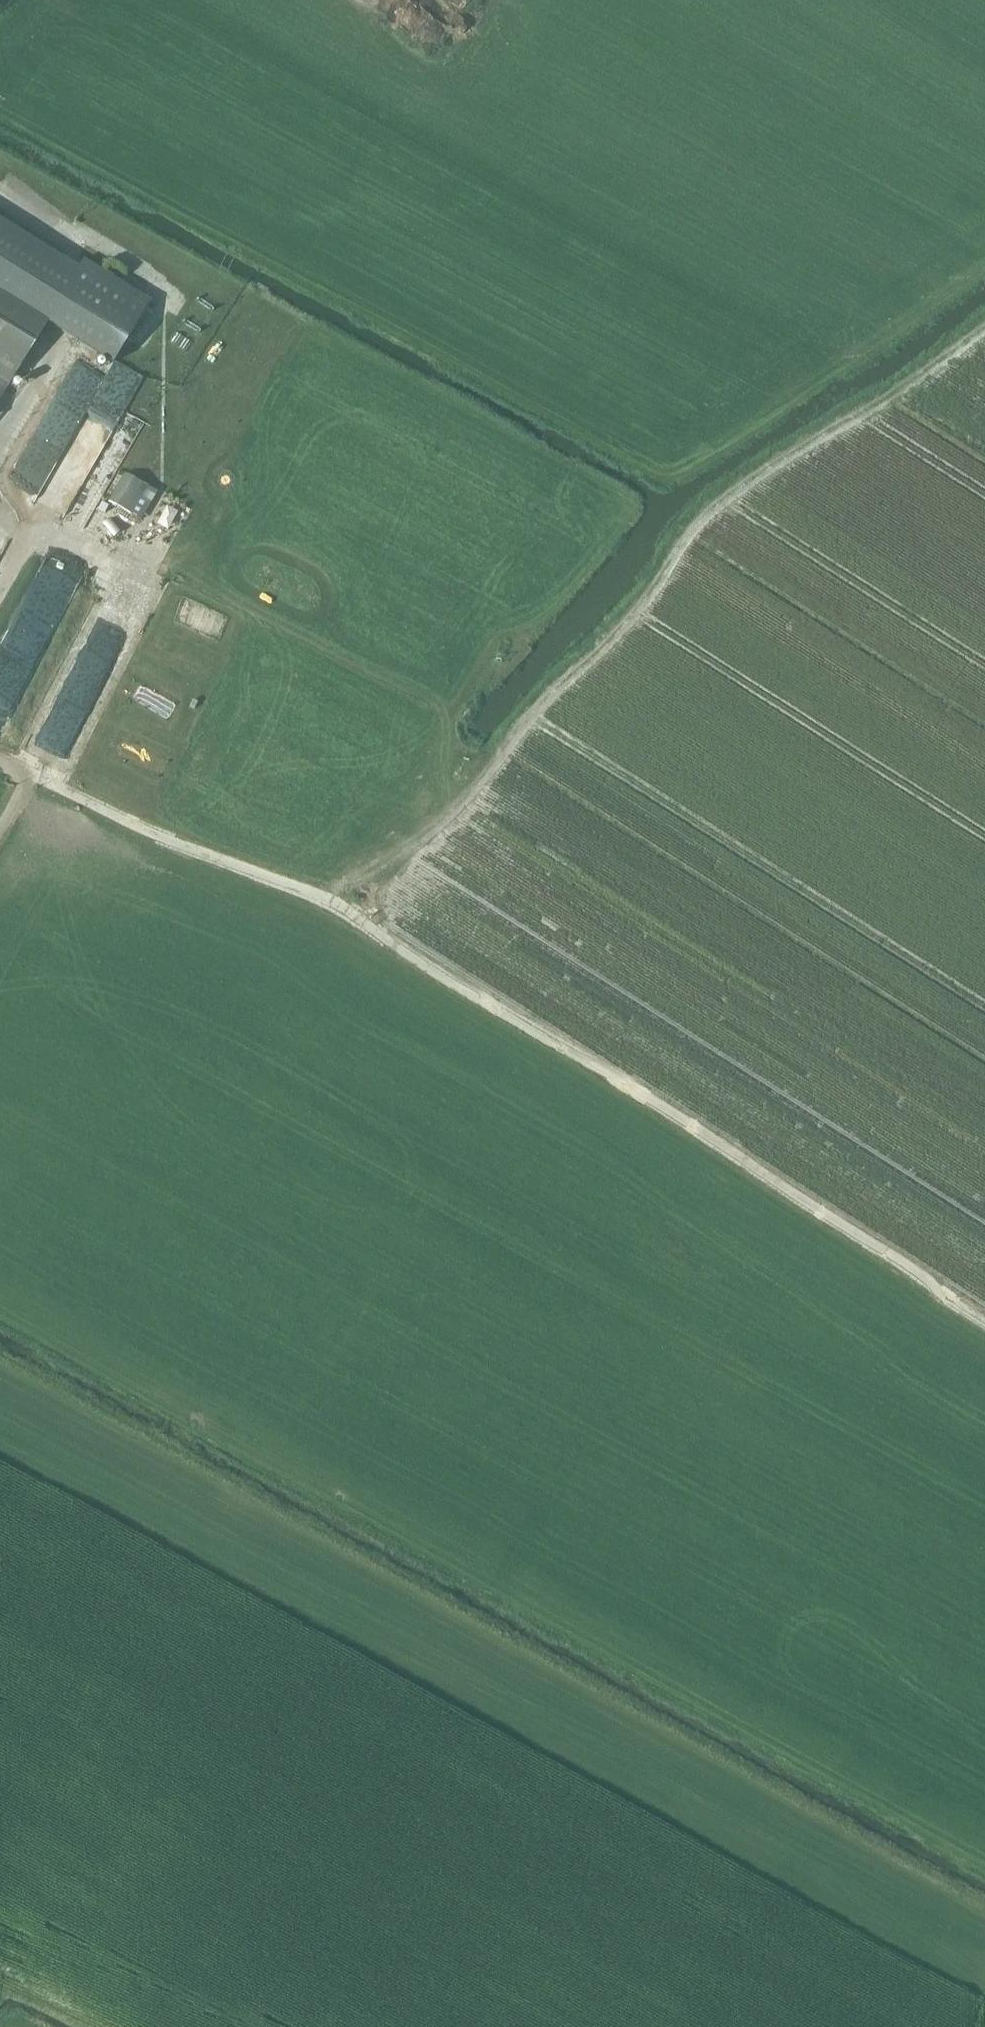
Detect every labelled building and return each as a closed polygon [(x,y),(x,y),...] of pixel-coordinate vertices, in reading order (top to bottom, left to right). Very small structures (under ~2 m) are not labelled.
[(10,383),(49,321),(86,343),(108,357),(114,361),(152,299),(85,258),(79,268),(0,220),(0,400),(10,383)] [(51,462),(98,370),(72,357),(12,475),(25,481),(38,455),(51,462)] [(125,473),(108,502),(131,516),(148,487),(125,473)]
